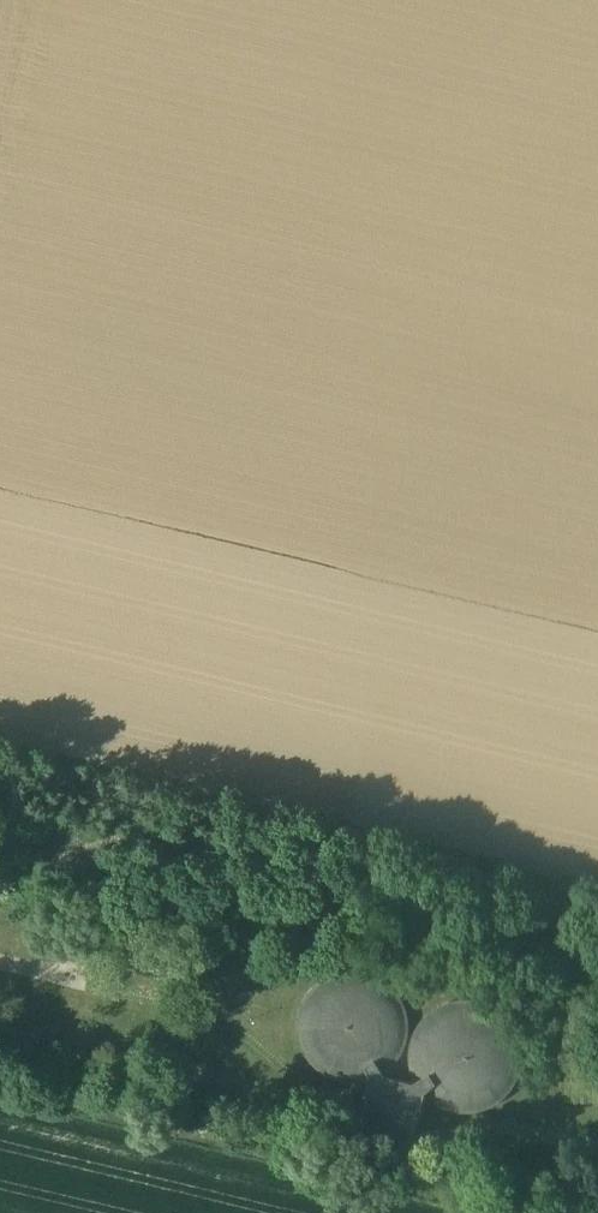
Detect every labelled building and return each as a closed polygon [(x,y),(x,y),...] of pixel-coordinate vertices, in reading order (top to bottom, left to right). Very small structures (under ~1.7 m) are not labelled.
[(414,1083),(386,1076),(384,1073),(399,1057),(407,1037),(406,1015),(397,995),(381,981),(360,973),(339,975),(319,984),(305,1001),(298,1022),(300,1043),(311,1063),(327,1076),(348,1082),(370,1080),(361,1118),(417,1132),(426,1094),(444,1107),(465,1111),(486,1108),(504,1096),(517,1077),(521,1056),(516,1035),(504,1017),(485,1005),(464,1002),(443,1007),(425,1020),(414,1039),(411,1061),(417,1082),(414,1083)]
